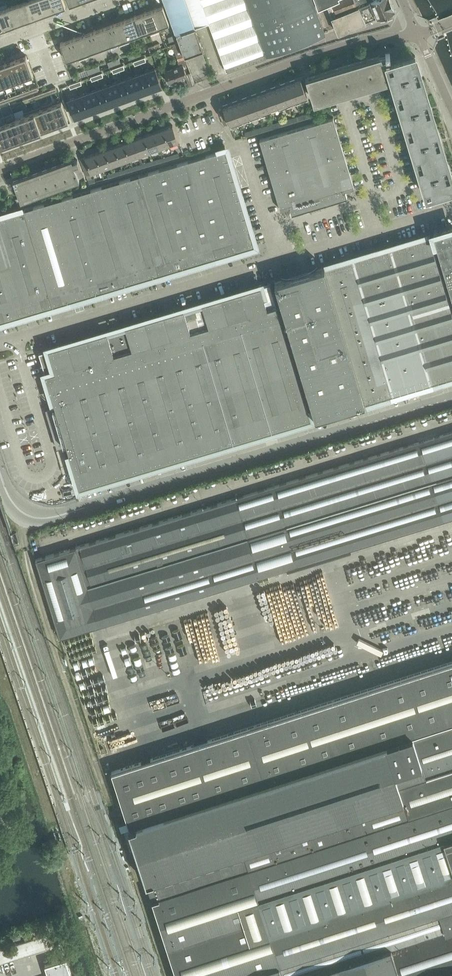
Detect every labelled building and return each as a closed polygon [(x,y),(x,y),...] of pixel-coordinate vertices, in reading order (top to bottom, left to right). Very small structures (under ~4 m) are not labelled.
[(18,3),(24,21),(35,17),(29,0),(27,0),(18,3)] [(35,17),(45,13),(40,0),(29,0),(35,17)] [(45,13),(49,12),(55,9),(52,0),(40,0),(45,13)] [(55,9),(66,6),(64,0),(52,0),(55,9)] [(0,5),(0,16),(4,28),(14,24),(8,7),(7,3),(0,5)] [(18,3),(8,7),(14,24),(24,21),(18,3)] [(152,9),(158,26),(159,26),(169,22),(163,5),(152,9)] [(148,30),(149,34),(161,30),(159,26),(158,26),(152,9),(142,12),(148,30)] [(142,12),(132,16),(138,34),(148,30),(142,12)] [(132,16),(122,20),(128,37),(129,37),(138,34),(132,16)] [(112,24),(118,41),(117,41),(119,45),(130,41),(129,37),(128,37),(122,20),(112,24)] [(117,41),(118,41),(112,24),(101,27),(108,45),(117,41)] [(101,27),(91,31),(98,48),(108,45),(101,27)] [(91,31),(81,35),(87,52),(88,52),(98,48),(91,31)] [(77,56),(78,60),(89,56),(88,52),(87,52),(81,35),(71,38),(77,56)] [(71,38),(60,42),(67,60),(77,56),(71,38)] [(191,72),(187,73),(183,64),(187,63),(185,56),(182,48),(179,41),(172,44),(178,61),(180,65),(164,71),(169,83),(170,82),(171,84),(176,82),(176,80),(186,76),(189,85),(190,85),(195,83),(191,72)] [(390,58),(390,53),(385,53),(385,57),(380,59),(380,57),(379,55),(378,55),(367,57),(367,58),(366,58),(355,60),(356,61),(354,61),(344,64),(343,65),(342,64),(332,67),(332,68),(331,68),(320,71),(321,72),(319,72),(311,75),(309,75),(309,76),(308,76),(309,79),(315,100),(386,79),(385,74),(390,73),(394,72),(391,62),(390,58)] [(16,59),(15,59),(23,80),(34,76),(26,55),(25,55),(16,59)] [(390,73),(397,96),(425,88),(423,81),(422,81),(421,78),(417,79),(414,68),(418,67),(417,63),(415,55),(391,62),(394,72),(390,73)] [(6,62),(5,63),(13,84),(23,80),(15,59),(6,62)] [(2,85),(2,87),(13,84),(5,63),(0,64),(0,80),(2,85)] [(155,68),(144,72),(151,90),(152,90),(154,89),(161,86),(155,68)] [(144,72),(133,76),(140,94),(151,90),(144,72)] [(133,76),(122,80),(129,98),(140,94),(133,76)] [(223,106),(218,108),(224,124),(229,123),(231,127),(309,99),(301,78),(223,106)] [(122,80),(112,84),(118,102),(129,98),(122,80)] [(112,84),(101,88),(107,106),(118,102),(112,84)] [(101,88),(90,91),(97,110),(107,106),(101,88)] [(425,88),(397,96),(407,129),(435,121),(433,114),(432,114),(431,110),(427,112),(423,101),(428,100),(427,96),(425,88)] [(90,91),(79,95),(86,114),(97,110),(90,91)] [(79,95),(68,99),(72,108),(75,118),(83,115),(84,114),(86,114),(79,95)] [(52,104),(59,123),(68,120),(61,101),(52,104)] [(52,102),(42,105),(50,127),(50,126),(58,124),(59,123),(52,104),(52,102)] [(42,105),(33,109),(41,130),(49,127),(50,127),(42,105)] [(23,109),(14,112),(16,117),(23,136),(31,133),(32,133),(25,114),(24,114),(24,112),(23,109)] [(33,109),(24,112),(24,114),(25,114),(32,133),(40,130),(41,130),(33,109)] [(16,117),(5,121),(12,140),(23,136),(16,117)] [(281,209),(280,207),(289,204),(292,214),(347,197),(344,188),(353,185),(354,188),(354,187),(333,117),(260,139),(281,209)] [(0,123),(0,138),(2,144),(12,140),(5,121),(0,123)] [(436,129),(437,128),(435,121),(407,129),(417,162),(445,154),(443,147),(442,147),(441,143),(436,144),(433,134),(437,132),(436,129)] [(173,125),(162,128),(168,145),(179,141),(173,125)] [(162,128),(152,132),(158,149),(168,145),(162,128)] [(152,132),(142,136),(148,152),(158,149),(152,132)] [(142,136),(132,139),(138,156),(148,152),(142,136)] [(132,139),(121,143),(127,160),(138,156),(132,139)] [(121,143),(111,147),(117,163),(127,160),(121,143)] [(216,152),(226,149),(255,246),(234,252),(235,253),(217,258),(217,257),(177,269),(177,270),(160,275),(159,274),(119,286),(120,287),(102,292),(62,303),(62,304),(45,310),(44,309),(4,321),(5,322),(0,323),(0,326),(259,249),(229,144),(215,148),(216,152)] [(111,147),(101,151),(107,167),(117,163),(111,147)] [(255,246),(226,149),(216,152),(23,210),(0,217),(0,323),(5,322),(4,321),(44,309),(45,310),(62,304),(62,303),(102,292),(120,287),(119,286),(159,274),(160,275),(177,270),(177,269),(217,257),(217,258),(235,253),(234,252),(255,246)] [(101,151),(91,154),(97,171),(107,167),(101,151)] [(91,154),(80,158),(86,175),(97,171),(91,154)] [(446,161),(447,161),(445,154),(417,162),(427,195),(451,188),(451,179),(451,180),(450,176),(446,177),(443,166),(447,165),(446,161)] [(77,159),(14,182),(20,199),(83,176),(77,159)] [(23,210),(22,206),(22,204),(19,205),(0,211),(0,217),(23,210)] [(39,352),(56,408),(48,410),(58,445),(66,443),(80,487),(204,450),(235,441),(253,435),(261,433),(272,429),(310,418),(310,416),(315,415),(315,416),(315,417),(365,402),(364,400),(372,397),(383,394),(391,392),(392,394),(419,386),(431,383),(442,379),(451,376),(451,229),(437,233),(435,234),(434,234),(435,237),(430,238),(429,235),(429,236),(351,259),(324,267),(275,282),(275,283),(282,304),(277,305),(271,287),(270,283),(39,352)] [(392,394),(391,392),(383,394),(364,400),(365,402),(315,417),(316,421),(451,380),(451,376),(392,394)] [(83,487),(74,456),(71,457),(81,492),(316,421),(315,417),(315,416),(315,415),(310,416),(310,418),(83,487)] [(36,559),(39,568),(45,588),(60,636),(451,516),(451,431),(36,559)] [(112,771),(122,804),(125,813),(129,824),(129,826),(178,975),(451,975),(451,661),(112,771)] [(127,822),(120,824),(122,831),(129,829),(127,822)] [(0,949),(0,962),(0,963),(47,948),(42,935),(0,949)] [(66,957),(45,964),(49,975),(72,975),(66,957)]
